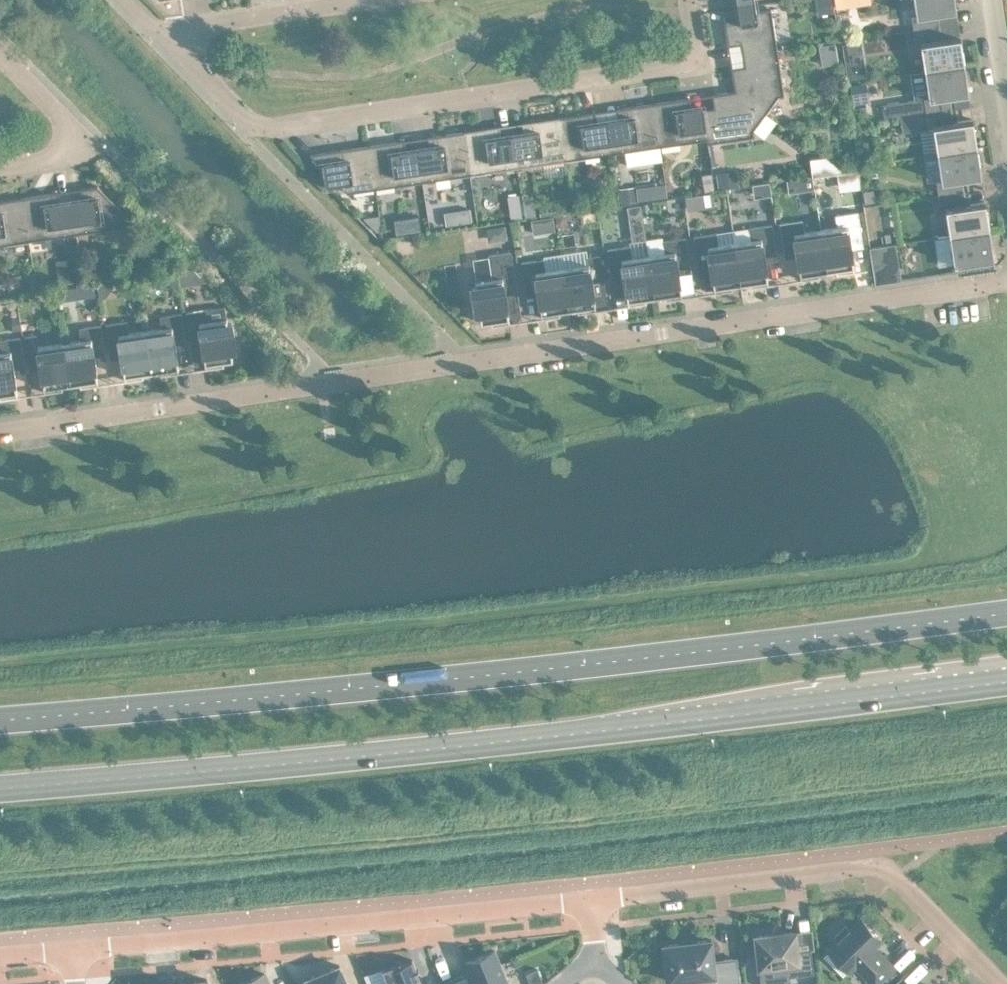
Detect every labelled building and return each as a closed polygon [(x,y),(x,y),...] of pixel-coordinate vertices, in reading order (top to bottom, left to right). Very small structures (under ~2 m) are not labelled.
[(818,10),(832,8),(831,0),(816,0),(818,10)] [(913,26),(938,22),(936,9),(956,6),(955,0),(914,0),(916,11),(911,12),(913,26)] [(746,38),(748,49),(776,45),(770,4),(723,11),(727,41),(746,38)] [(920,38),(924,66),(964,60),(960,32),(940,35),(938,22),(913,26),(915,39),(920,38)] [(836,28),(824,30),(826,38),(837,36),(836,28)] [(834,39),(818,41),(821,61),(837,58),(834,39)] [(731,63),(734,86),(764,108),(777,88),(781,87),(781,88),(782,88),(776,45),(748,49),(750,60),(731,63)] [(923,95),(925,108),(951,104),(949,91),(968,88),(964,60),(924,66),(928,94),(923,95)] [(858,79),(850,80),(853,100),(860,99),(858,79)] [(714,109),(703,110),(707,135),(706,135),(707,139),(754,132),(753,130),(752,130),(752,126),(764,108),(734,86),(711,90),(714,109)] [(689,93),(653,98),(659,142),(706,135),(707,135),(703,110),(692,112),(689,93)] [(914,96),(882,101),(884,114),(900,112),(925,108),(923,95),(914,96)] [(619,123),(608,124),(612,149),(659,142),(653,98),(616,104),(619,123)] [(932,121),(937,149),(976,143),(972,115),(953,118),(951,104),(925,108),(927,122),(932,121)] [(594,107),(558,112),(564,156),(612,149),(608,124),(597,126),(594,107)] [(524,137),(513,139),(517,163),(564,156),(558,112),(521,118),(524,137)] [(499,121),(463,126),(469,170),(517,163),(513,139),(502,140),(499,121)] [(429,151),(418,153),(422,177),(469,170),(463,126),(426,132),(429,151)] [(404,135),(368,141),(374,184),(422,177),(418,153),(407,154),(404,135)] [(374,184),(368,141),(309,149),(322,163),(325,181),(338,179),(347,188),(374,184)] [(935,177),(937,191),(963,187),(961,174),(981,171),(976,143),(937,149),(941,176),(935,177)] [(861,145),(858,149),(859,154),(863,157),(868,157),(871,153),(871,148),(867,144),(861,145)] [(824,152),(809,154),(811,172),(836,168),(844,167),(824,152)] [(737,165),(715,169),(717,184),(739,180),(737,165)] [(710,169),(701,170),(704,186),(713,185),(710,169)] [(811,172),(803,173),(804,185),(813,184),(811,172)] [(82,203),(71,204),(75,229),(135,220),(97,181),(79,183),(82,203)] [(635,181),(618,183),(620,198),(637,196),(635,181)] [(57,187),(21,192),(27,236),(75,229),(71,204),(60,206),(57,187)] [(945,204),(949,232),(989,226),(984,197),(965,200),(963,187),(937,191),(939,205),(945,204)] [(518,190),(507,191),(508,203),(519,201),(518,190)] [(701,190),(684,192),(686,205),(703,203),(701,190)] [(27,236),(21,192),(0,195),(0,240),(27,236)] [(639,200),(626,202),(631,236),(644,234),(639,200)] [(533,201),(523,202),(525,212),(534,211),(533,201)] [(469,204),(443,208),(445,220),(471,216),(469,204)] [(837,223),(820,225),(826,266),(835,265),(836,270),(854,267),(850,239),(862,237),(858,207),(835,211),(837,223)] [(558,209),(555,213),(555,217),(559,220),(563,219),(566,216),(565,211),(562,209),(558,209)] [(378,210),(362,212),(376,227),(380,226),(378,210)] [(552,212),(530,214),(532,228),(554,226),(552,212)] [(826,266),(820,225),(804,227),(802,216),(779,219),(784,248),(796,247),(800,275),(818,272),(817,268),(826,266)] [(750,236),(734,238),(740,279),(749,278),(749,283),(767,280),(763,252),(775,250),(771,220),(748,224),(750,236)] [(504,221),(485,224),(487,236),(506,234),(504,221)] [(989,226),(949,232),(953,260),(993,254),(989,226)] [(716,229),(693,232),(697,262),(698,266),(710,265),(713,288),(732,285),(731,281),(740,279),(734,238),(717,240),(716,229)] [(664,248),(647,251),(653,292),(662,291),(663,295),(681,293),(677,265),(689,263),(685,233),(662,236),(664,248)] [(899,275),(896,256),(893,240),(869,243),(871,258),(874,279),(887,277),(899,275)] [(653,292),(647,251),(631,253),(629,242),(606,245),(611,275),(623,273),(627,301),(645,298),(645,293),(653,292)] [(490,316),(490,321),(509,318),(504,290),(517,288),(510,247),(488,250),(491,274),(474,277),(475,283),(471,283),(474,306),(478,305),(480,318),(490,316)] [(588,260),(561,264),(567,305),(576,304),(577,308),(595,306),(591,277),(603,276),(599,251),(587,253),(588,260)] [(567,305),(561,264),(545,266),(543,254),(520,258),(525,287),(537,285),(541,314),(559,311),(558,306),(567,305)] [(104,257),(87,259),(89,276),(106,274),(104,257)] [(75,260),(55,262),(57,277),(76,274),(75,260)] [(201,335),(205,363),(223,361),(222,356),(232,354),(230,342),(234,341),(231,318),(226,319),(225,313),(208,316),(206,304),(185,307),(189,337),(201,335)] [(161,323),(144,325),(151,367),(159,365),(160,370),(178,367),(174,339),(185,337),(180,308),(159,311),(161,323)] [(18,312),(10,313),(12,325),(19,325),(18,312)] [(144,325),(128,328),(126,316),(104,319),(109,349),(120,347),(124,375),(142,373),(142,368),(151,367),(144,325)] [(64,337),(70,379),(78,377),(79,382),(97,379),(93,351),(104,349),(100,320),(78,323),(80,335),(64,337)] [(70,379),(64,337),(47,340),(45,328),(24,331),(28,361),(39,359),(43,387),(62,385),(61,380),(70,379)] [(17,391),(12,363),(23,362),(19,332),(0,335),(0,394),(17,391)] [(880,934),(860,914),(849,925),(845,921),(833,932),(837,937),(827,946),(847,966),(853,960),(874,981),(893,963),(872,942),(880,934)] [(794,927),(779,928),(769,929),(754,931),(758,963),(786,960),(787,972),(812,969),(810,945),(796,946),(794,927)] [(713,956),(710,935),(662,940),(666,976),(721,970),(722,983),(738,981),(735,954),(713,956)] [(509,983),(494,946),(465,957),(470,969),(462,972),(462,970),(448,976),(451,983),(505,983),(509,983)] [(380,963),(389,983),(423,983),(419,973),(420,973),(419,972),(418,972),(415,966),(417,965),(416,964),(415,965),(411,955),(400,959),(399,956),(380,963)] [(305,974),(309,983),(348,983),(338,960),(305,974)] [(524,968),(531,983),(536,983),(543,979),(536,963),(524,968)] [(237,983),(269,983),(263,968),(235,980),(237,983)] [(205,974),(202,974),(203,978),(195,979),(195,975),(192,975),(192,981),(173,983),(172,977),(163,977),(163,981),(156,982),(155,978),(146,979),(147,983),(210,983),(205,974)]
